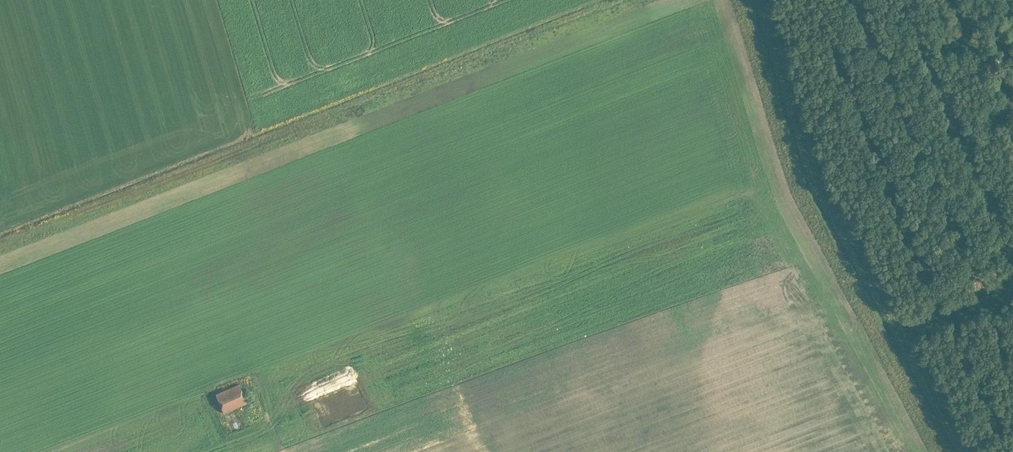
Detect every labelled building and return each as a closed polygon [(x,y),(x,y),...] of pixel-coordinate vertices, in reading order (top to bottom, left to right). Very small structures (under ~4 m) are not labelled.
[(224,413),(247,402),(238,383),(215,394),(224,413)]
